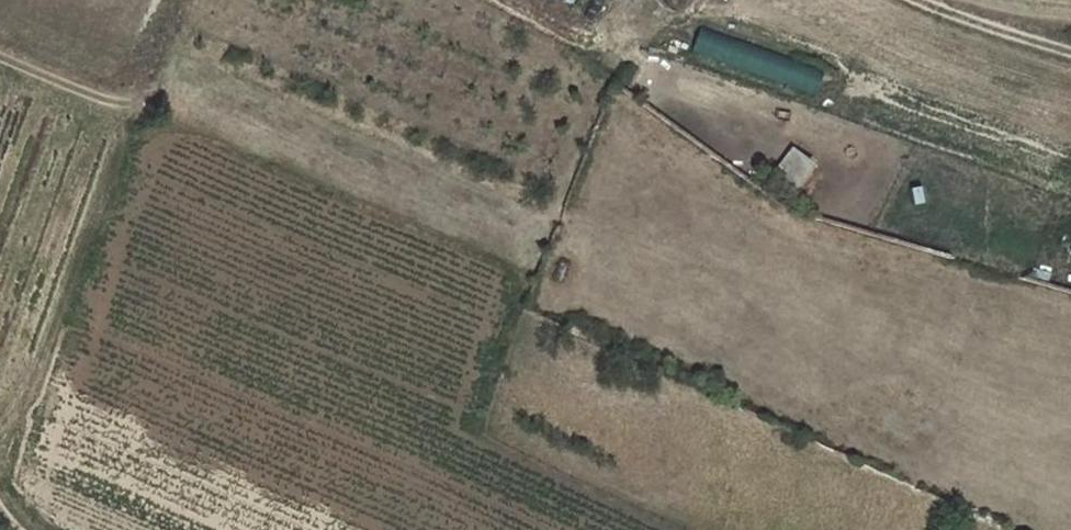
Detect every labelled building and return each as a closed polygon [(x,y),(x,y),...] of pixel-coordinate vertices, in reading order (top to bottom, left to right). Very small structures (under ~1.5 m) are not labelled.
[(775,180),(804,191),(815,158),(787,148),(775,180)]
